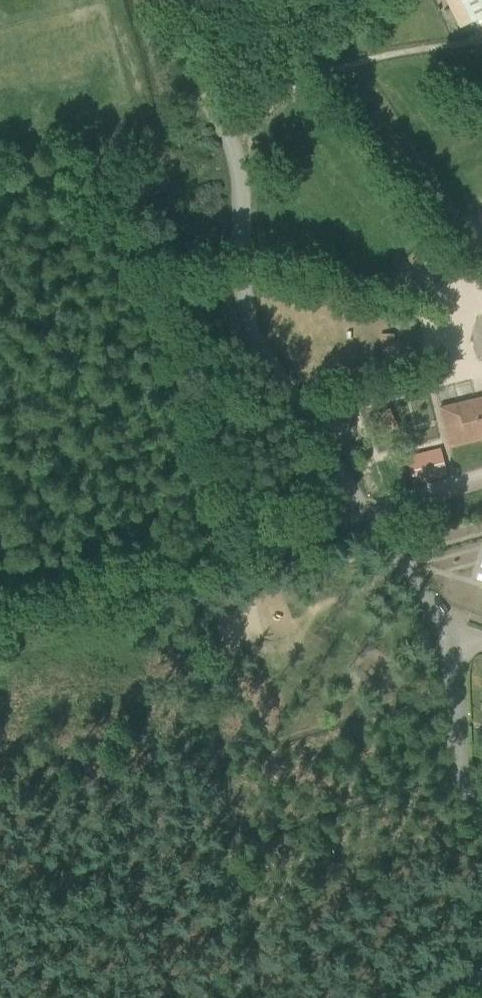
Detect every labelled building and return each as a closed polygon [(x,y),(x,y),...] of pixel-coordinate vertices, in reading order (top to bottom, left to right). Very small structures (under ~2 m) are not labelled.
[(453,15),(456,14),(477,13),(479,17),(481,15),(481,0),(446,0),(453,15)] [(449,448),(481,440),(481,397),(438,408),(449,448)]
